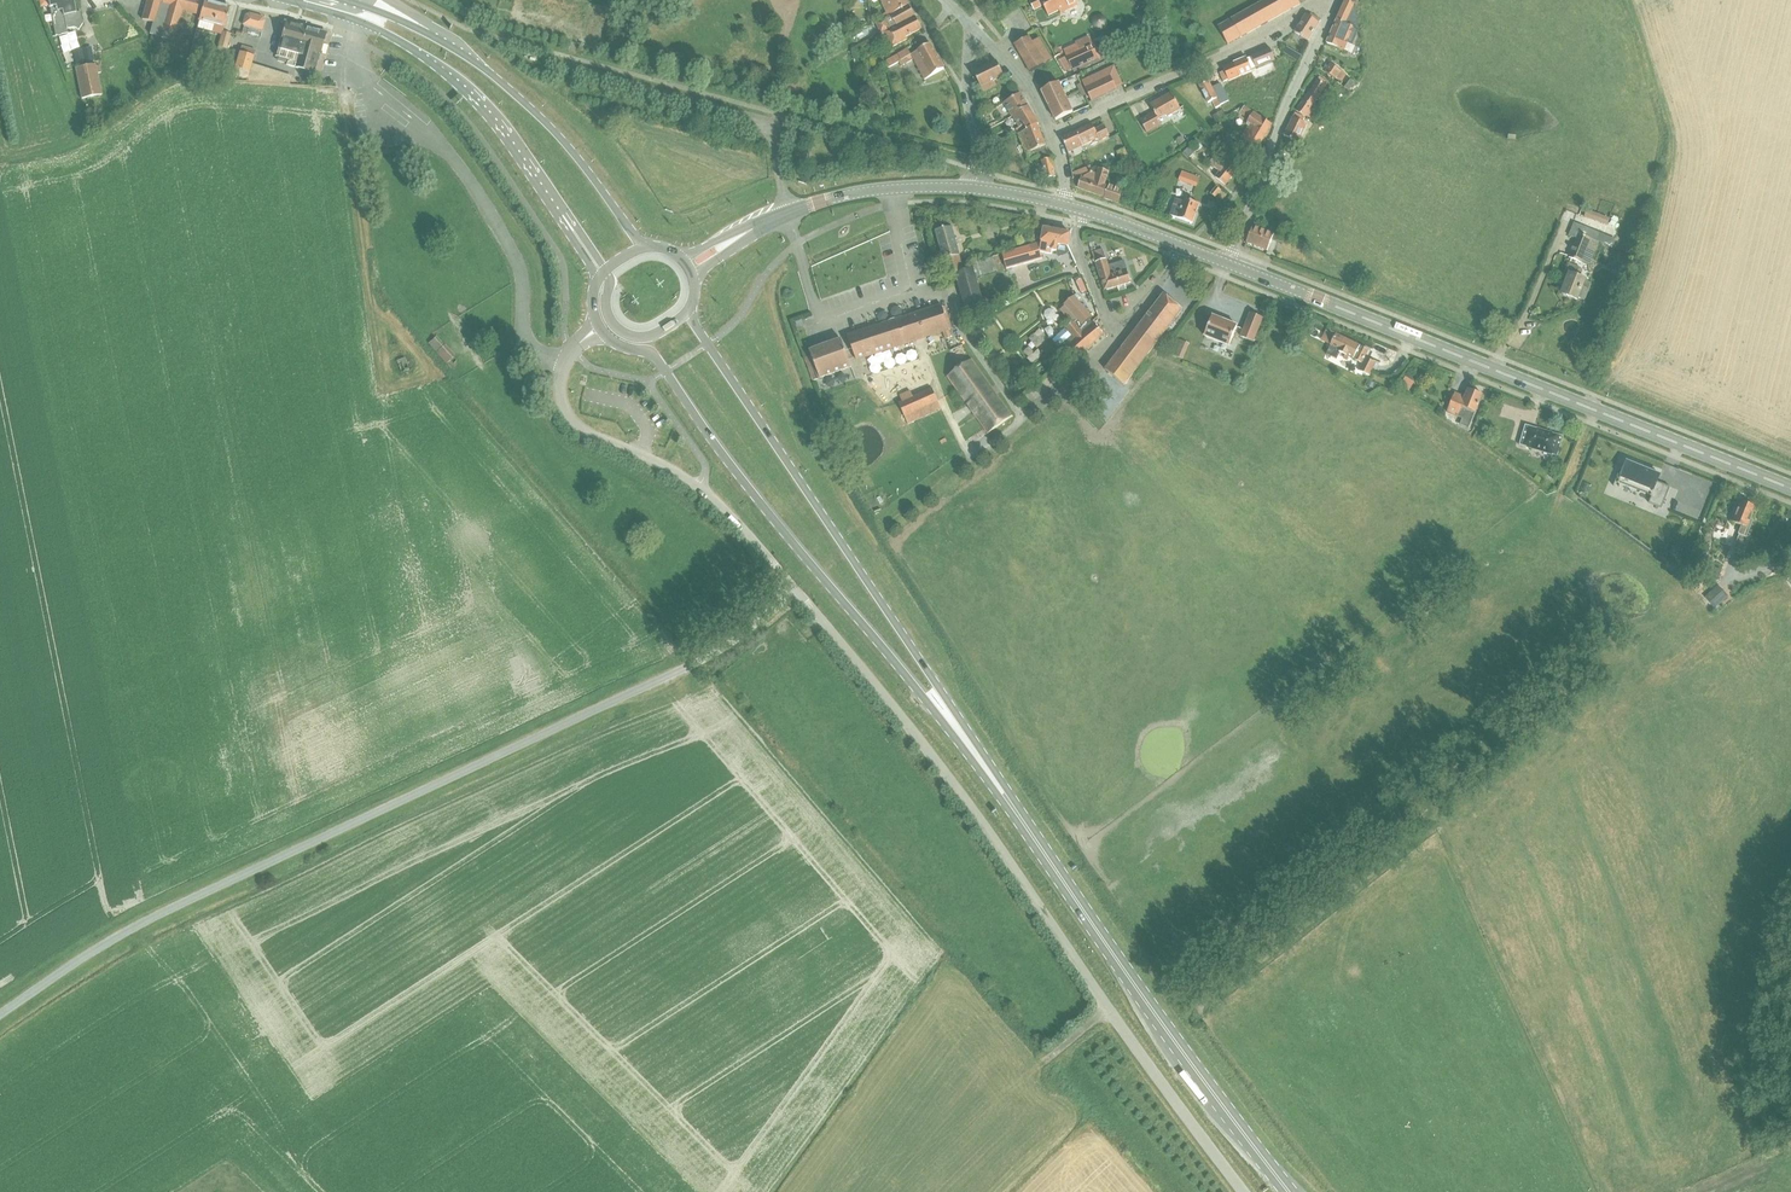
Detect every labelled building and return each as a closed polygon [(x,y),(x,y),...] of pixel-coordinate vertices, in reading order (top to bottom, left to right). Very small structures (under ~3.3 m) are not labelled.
[(41,8),(50,8),(56,36),(68,33),(67,29),(75,28),(79,30),(83,24),(80,12),(76,14),(74,0),(39,0),(41,8)] [(182,11),(200,16),(204,0),(203,0),(147,0),(142,19),(152,22),(149,34),(172,40),(173,34),(175,34),(182,11)] [(229,7),(212,3),(212,1),(209,0),(207,0),(206,1),(204,0),(200,16),(198,20),(199,20),(197,28),(212,32),(214,24),(224,27),(229,7)] [(882,4),(887,12),(883,15),(885,19),(891,16),(891,15),(909,5),(906,0),(890,0),(883,4),(882,4)] [(1078,0),(1032,0),(1029,1),(1034,10),(1043,6),(1048,16),(1059,10),(1061,13),(1078,5),(1076,1),(1078,0)] [(1300,4),(1297,0),(1265,0),(1218,27),(1227,44),(1300,4)] [(1326,43),(1344,51),(1348,42),(1350,43),(1353,44),(1358,31),(1355,7),(1355,5),(1357,0),(1345,0),(1336,21),(1326,43)] [(891,16),(885,19),(875,23),(876,24),(881,35),(884,33),(897,26),(915,16),(909,5),(891,15),(891,16)] [(1305,15),(1294,32),(1307,41),(1320,20),(1310,14),(1309,17),(1305,15)] [(922,28),(915,16),(897,26),(884,33),(892,47),(907,39),(905,37),(922,28)] [(260,30),(260,28),(262,24),(262,22),(260,20),(249,17),(247,17),(245,19),(243,26),(260,30)] [(317,61),(325,34),(285,23),(276,56),(287,60),(286,65),(296,68),(311,70),(314,60),(317,61)] [(226,50),(231,34),(221,32),(217,48),(226,50)] [(1028,35),(1014,44),(1021,56),(1030,73),(1052,60),(1039,38),(1032,42),(1028,35)] [(1066,56),(1066,57),(1059,60),(1066,71),(1072,69),(1073,70),(1098,58),(1105,55),(1101,47),(1095,50),(1088,36),(1075,42),(1079,50),(1066,56)] [(911,54),(898,62),(901,66),(913,59),(925,80),(944,69),(930,44),(911,54)] [(246,78),(251,64),(255,49),(241,45),(233,74),(246,78)] [(1287,47),(1283,53),(1297,61),(1301,56),(1287,47)] [(1224,71),(1219,73),(1223,82),(1228,80),(1228,81),(1252,71),(1251,69),(1255,68),(1256,69),(1275,61),(1269,48),(1250,56),(1251,57),(1247,59),(1246,57),(1223,67),(1224,71)] [(908,49),(884,62),(887,68),(898,62),(911,54),(908,49)] [(996,61),(974,73),(983,92),(997,86),(994,80),(1003,75),(996,61)] [(96,64),(75,68),(81,99),(102,94),(98,73),(102,73),(100,65),(97,66),(96,64)] [(289,76),(251,64),(246,78),(246,81),(286,84),(289,76)] [(1341,82),(1346,74),(1329,64),(1324,72),(1341,82)] [(1122,84),(1113,66),(1082,81),(1092,101),(1116,89),(1115,87),(1122,84)] [(1303,101),(1296,111),(1305,117),(1306,115),(1310,118),(1314,111),(1310,109),(1311,107),(1326,86),(1328,83),(1319,77),(1317,80),(1303,101)] [(1348,91),(1354,83),(1350,80),(1344,88),(1348,91)] [(1220,105),(1208,81),(1199,86),(1208,103),(1212,101),(1215,108),(1220,106),(1220,105)] [(1066,97),(1058,83),(1041,91),(1048,106),(1066,97)] [(1220,83),(1211,87),(1220,105),(1229,101),(1220,83)] [(1012,117),(1013,116),(1028,107),(1020,93),(1004,103),(1012,117)] [(1150,105),(1154,112),(1139,120),(1147,133),(1161,125),(1157,119),(1166,114),(1167,116),(1180,109),(1171,93),(1150,105)] [(1073,112),(1066,97),(1048,106),(1055,120),(1073,112)] [(1028,107),(1013,116),(1019,128),(1025,125),(1027,130),(1037,125),(1038,124),(1028,107)] [(1255,151),(1272,125),(1244,107),(1240,113),(1249,119),(1245,124),(1248,126),(1239,141),(1255,151)] [(1222,112),(1212,117),(1215,123),(1225,118),(1222,112)] [(1293,118),(1292,118),(1283,136),(1298,143),(1307,124),(1302,122),(1304,118),(1294,114),(1293,118)] [(1094,130),(1091,123),(1075,131),(1082,146),(1098,138),(1099,141),(1108,137),(1103,126),(1094,130)] [(1025,125),(1019,128),(1017,129),(1017,130),(1017,131),(1019,135),(1019,134),(1027,153),(1045,146),(1037,125),(1027,130),(1025,125)] [(1082,146),(1075,131),(1062,137),(1068,153),(1082,146)] [(1179,145),(1185,141),(1181,136),(1175,140),(1179,145)] [(1046,146),(1045,146),(1027,153),(1030,160),(1044,154),(1046,160),(1042,161),(1046,180),(1055,177),(1051,159),(1046,146)] [(1195,152),(1189,146),(1183,152),(1189,158),(1195,152)] [(1128,156),(1124,150),(1117,153),(1121,160),(1128,156)] [(1226,164),(1218,156),(1216,154),(1209,162),(1215,167),(1220,171),(1215,177),(1224,186),(1236,172),(1226,164)] [(1081,177),(1077,188),(1105,197),(1104,198),(1118,203),(1122,190),(1105,184),(1108,172),(1098,169),(1096,174),(1092,172),(1084,176),(1083,178),(1081,177)] [(1169,178),(1166,188),(1174,191),(1176,183),(1182,185),(1185,177),(1178,175),(1177,180),(1169,178)] [(1189,177),(1186,184),(1194,188),(1198,178),(1190,175),(1189,177)] [(1218,194),(1220,191),(1216,187),(1211,194),(1215,198),(1218,194)] [(1172,208),(1169,215),(1192,223),(1199,204),(1184,199),(1183,202),(1178,200),(1175,209),(1172,208)] [(1586,210),(1584,217),(1606,226),(1609,219),(1586,210)] [(1573,223),(1568,235),(1576,238),(1569,258),(1581,263),(1589,266),(1596,249),(1598,244),(1611,249),(1615,240),(1601,235),(1581,227),(1573,223)] [(1266,251),(1273,234),(1253,226),(1246,243),(1266,251)] [(948,275),(955,273),(964,271),(962,264),(959,255),(952,227),(936,230),(943,260),(948,275)] [(1041,243),(1003,255),(1007,268),(1041,258),(1040,252),(1051,254),(1052,251),(1056,251),(1058,257),(1069,252),(1066,246),(1068,246),(1070,234),(1068,233),(1044,229),(1041,243)] [(1276,229),(1272,241),(1281,244),(1286,233),(1276,229)] [(1102,249),(1092,252),(1104,291),(1130,283),(1123,261),(1107,266),(1102,249)] [(964,271),(955,273),(966,314),(985,308),(976,277),(997,271),(993,258),(971,264),(972,268),(964,271)] [(1584,280),(1575,276),(1578,269),(1568,265),(1563,278),(1567,279),(1561,294),(1577,300),(1578,298),(1584,300),(1588,290),(1581,288),(1584,280)] [(1124,386),(1181,310),(1163,294),(1105,370),(1124,386)] [(1065,329),(1052,340),(1058,347),(1059,346),(1063,350),(1062,351),(1072,362),(1103,334),(1092,321),(1091,322),(1089,320),(1092,317),(1077,300),(1073,296),(1063,305),(1076,319),(1073,322),(1073,321),(1066,327),(1067,329),(1066,330),(1065,329)] [(856,360),(949,329),(942,306),(848,336),(856,360)] [(1212,316),(1204,336),(1228,346),(1237,326),(1212,316)] [(1253,342),(1256,335),(1243,329),(1240,337),(1253,342)] [(1325,329),(1322,335),(1333,340),(1330,346),(1325,356),(1335,360),(1339,352),(1345,355),(1343,359),(1347,361),(1349,357),(1362,363),(1358,370),(1369,376),(1376,363),(1365,358),(1368,350),(1325,329)] [(811,356),(805,358),(813,381),(851,367),(841,340),(810,351),(811,356)] [(439,363),(446,357),(434,341),(426,347),(439,363)] [(405,358),(397,361),(401,372),(409,370),(405,358)] [(1012,416),(972,359),(947,377),(988,434),(1012,416)] [(1405,376),(1399,386),(1408,391),(1414,382),(1405,376)] [(908,424),(941,409),(932,389),(913,398),(910,392),(900,396),(902,402),(899,404),(908,424)] [(1460,425),(1469,428),(1475,413),(1482,395),(1468,389),(1465,397),(1454,393),(1447,412),(1462,419),(1460,425)] [(1557,456),(1563,436),(1525,425),(1519,445),(1557,456)] [(1657,481),(1659,475),(1644,468),(1644,469),(1641,468),(1641,467),(1626,461),(1617,482),(1618,483),(1619,482),(1650,495),(1651,496),(1648,503),(1661,508),(1669,487),(1657,481)] [(1677,515),(1692,507),(1685,495),(1670,503),(1677,515)] [(1750,520),(1755,507),(1749,505),(1749,503),(1743,501),(1742,502),(1740,501),(1735,514),(1734,513),(1731,520),(1733,520),(1732,522),(1741,526),(1738,534),(1739,534),(1734,548),(1742,552),(1748,537),(1746,536),(1752,520),(1750,520)] [(1672,546),(1669,553),(1676,556),(1679,549),(1672,546)] [(1706,576),(1717,580),(1721,570),(1710,566),(1706,576)] [(1704,597),(1714,608),(1727,596),(1717,585),(1704,597)]
